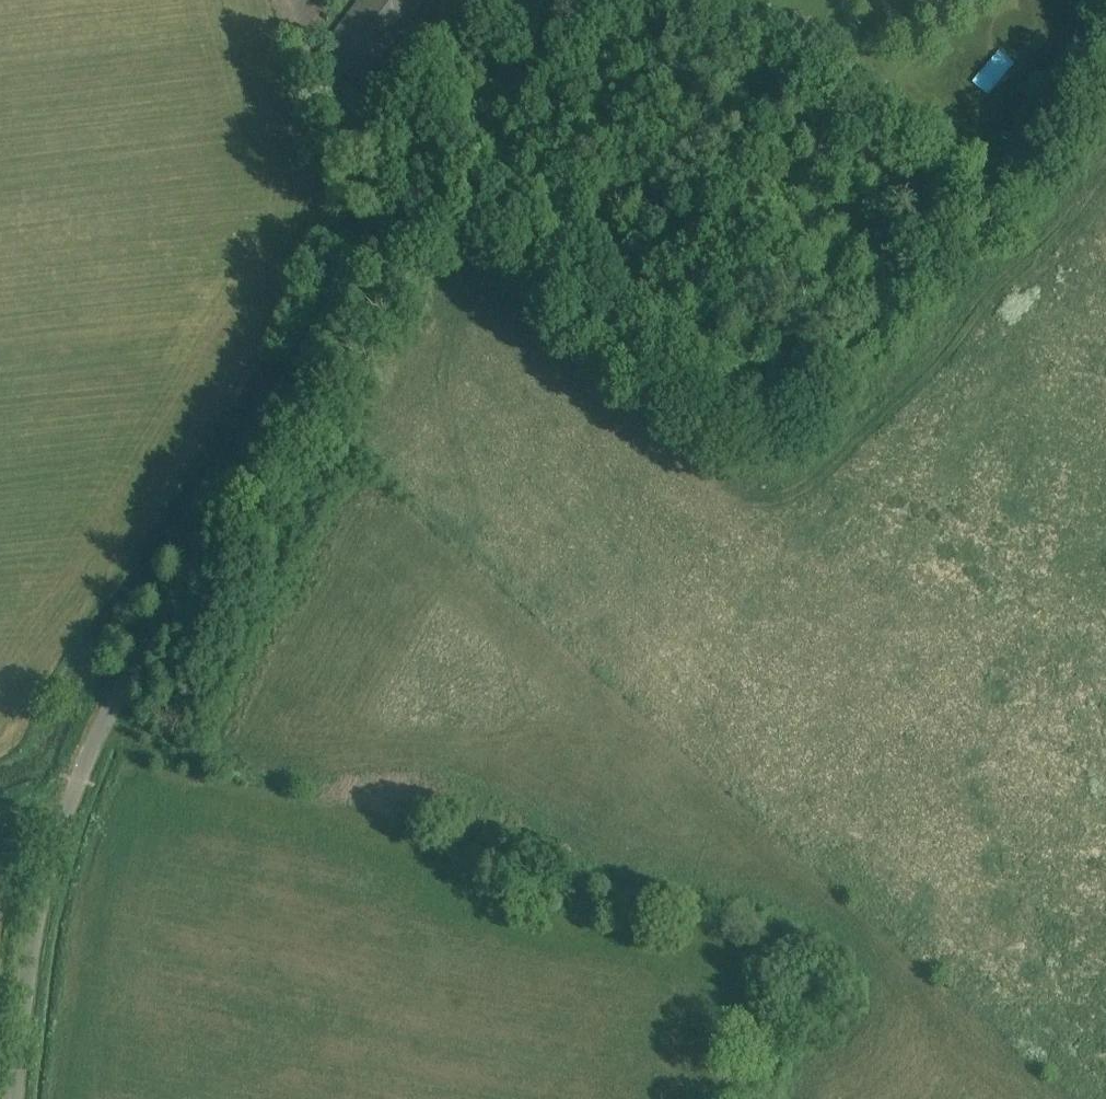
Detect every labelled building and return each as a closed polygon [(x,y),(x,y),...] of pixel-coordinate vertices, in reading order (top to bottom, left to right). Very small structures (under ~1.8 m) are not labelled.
[(319,54),(361,85),(425,0),(359,0),(319,54)]
